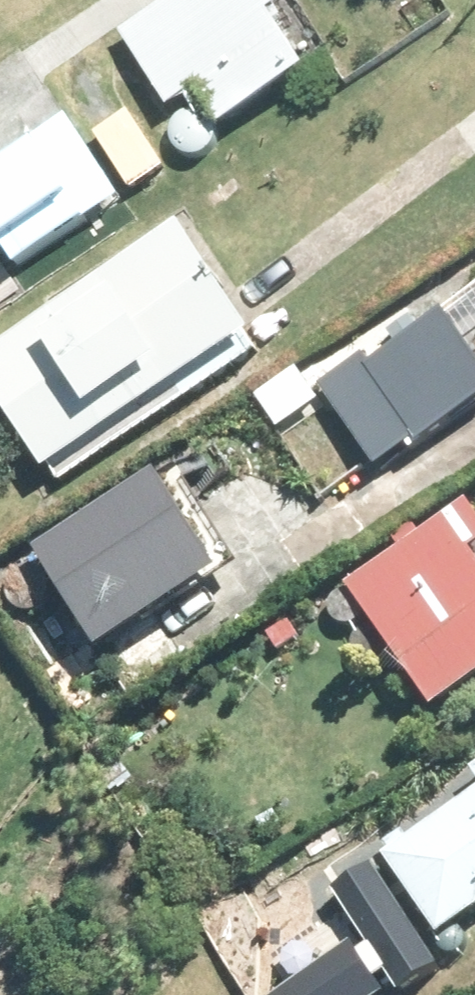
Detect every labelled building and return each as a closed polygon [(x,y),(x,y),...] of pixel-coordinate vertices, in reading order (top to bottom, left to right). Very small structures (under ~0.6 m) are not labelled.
[(119,24),(168,98),(196,79),(220,118),(311,56),(275,0),(156,0),(119,24)] [(129,102),(92,126),(131,183),(167,159),(129,102)] [(18,262),(123,193),(67,108),(0,152),(0,234),(18,262)] [(180,147),(185,150),(191,151),(197,151),(203,148),(207,144),(210,139),(211,133),(210,127),(208,121),(203,117),(198,114),(192,114),(185,115),(180,118),(175,123),(173,130),(173,136),(176,142),(180,147)] [(0,337),(0,393),(59,479),(260,344),(246,323),(255,318),(183,211),(0,337)] [(324,385),(379,458),(416,431),(424,441),(474,405),(474,285),(451,303),(444,294),(416,313),(410,307),(387,321),(395,331),(324,385)] [(161,463),(38,545),(102,640),(229,556),(161,463)] [(394,533),(400,540),(349,578),(437,701),(474,672),(474,499),(469,491),(420,527),(413,518),(394,533)] [(331,625),(336,628),(342,629),(348,629),(354,626),(358,622),(361,617),(362,611),(361,605),(359,599),(354,595),(349,592),(343,591),(336,593),(331,596),(327,601),(324,607),(325,614),(327,620),(331,625)] [(290,617),(268,631),(280,647),(301,633),(290,617)] [(355,661),(361,664),(367,665),(373,665),(378,662),(383,658),(386,653),(387,647),(386,641),(383,635),(379,631),(373,628),(367,627),(361,629),(355,632),(351,637),(349,643),(349,650),(351,656),(355,661)] [(387,849),(443,929),(474,905),(474,783),(387,849)] [(274,806),(257,816),(264,828),(281,818),(274,806)]
